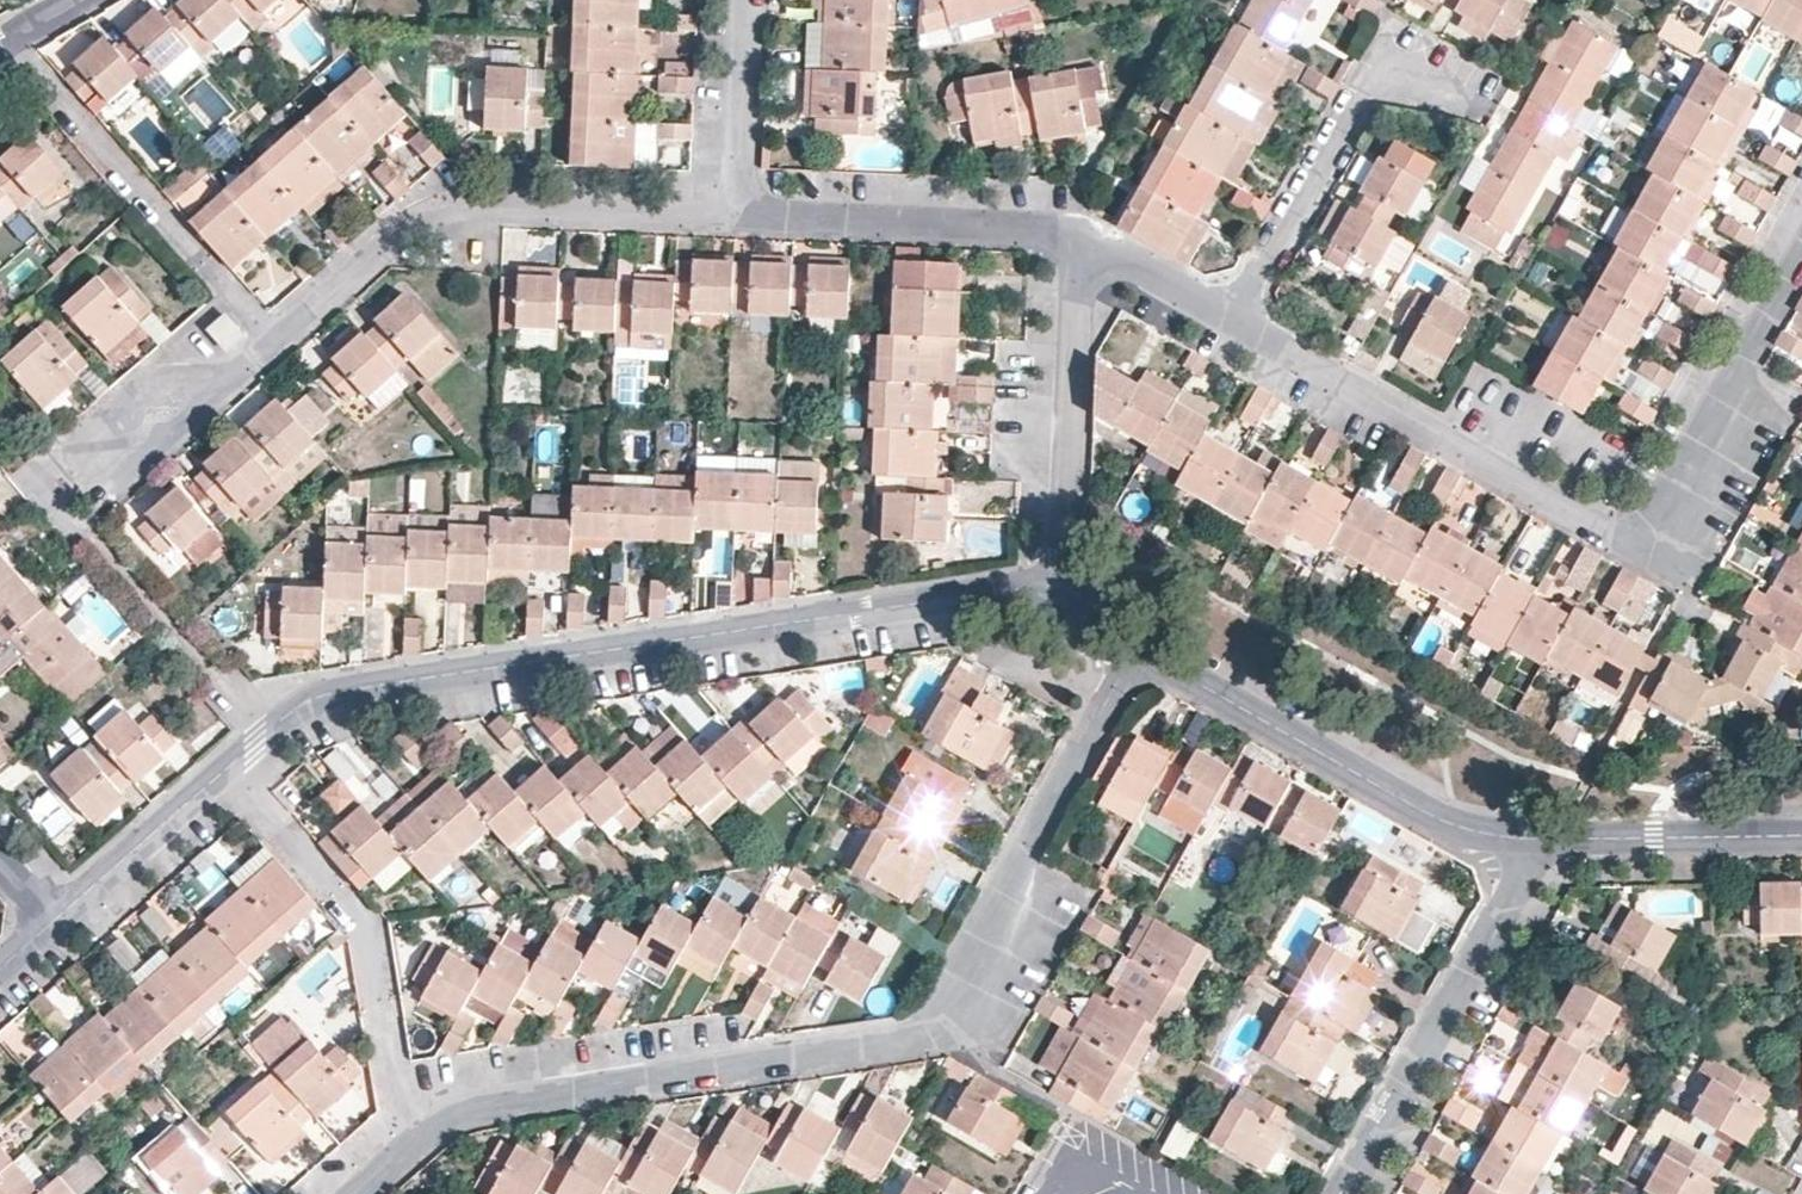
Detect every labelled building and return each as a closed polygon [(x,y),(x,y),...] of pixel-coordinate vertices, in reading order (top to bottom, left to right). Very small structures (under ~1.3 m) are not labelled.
[(227,0),(182,0),(178,4),(180,8),(167,18),(190,45),(200,57),(213,44),(210,41),(240,15),(227,0)] [(240,15),(252,29),(266,18),(261,11),(275,0),(227,0),(240,15)] [(574,26),(637,28),(638,0),(574,0),(574,26)] [(811,10),(818,10),(817,22),(824,23),(826,0),(812,0),(811,10)] [(888,0),(826,0),(824,23),(887,26),(888,0)] [(887,26),(893,26),(895,0),(888,0),(887,26)] [(916,27),(916,35),(1037,2),(1036,0),(919,0),(916,27)] [(1239,25),(1285,51),(1314,0),(1253,0),(1239,25)] [(1376,0),(1345,0),(1372,15),(1380,2),(1376,0)] [(1438,1),(1436,0),(1414,0),(1433,11),(1438,1)] [(1530,5),(1521,0),(1439,0),(1438,1),(1464,16),(1509,42),(1530,5)] [(1760,17),(1770,0),(1732,0),(1760,17)] [(1760,17),(1758,19),(1794,40),(1801,26),(1801,0),(1770,0),(1760,17)] [(167,18),(157,8),(127,33),(129,37),(115,48),(138,74),(158,97),(172,85),(159,72),(190,45),(167,18)] [(696,30),(697,14),(678,14),(677,29),(696,30)] [(1482,40),(1488,30),(1464,16),(1458,26),(1482,40)] [(1565,35),(1549,63),(1520,114),(1576,147),(1585,131),(1573,123),(1618,44),(1574,19),(1565,35)] [(809,70),(814,69),(822,70),(824,23),(817,22),(811,22),(809,70)] [(822,70),(877,72),(886,72),(887,26),(824,23),(822,70)] [(1239,25),(1236,24),(1213,65),(1267,96),(1290,55),(1285,51),(1239,25)] [(637,28),(574,26),(572,71),(575,71),(634,73),(635,53),(636,41),(637,28)] [(1539,57),(1549,63),(1565,35),(1554,31),(1539,57)] [(138,74),(115,48),(106,36),(75,62),(78,68),(64,78),(93,112),(138,74)] [(636,41),(635,53),(645,53),(645,42),(636,41)] [(959,47),(936,50),(938,60),(961,56),(961,55),(959,47)] [(1307,64),(1290,55),(1267,96),(1283,105),(1307,64)] [(665,75),(688,76),(688,61),(664,60),(665,75)] [(376,63),(366,71),(388,96),(396,88),(376,63)] [(1728,75),(1707,63),(1687,99),(1735,126),(1756,91),(1728,75)] [(1243,137),(1267,96),(1213,65),(1190,107),(1241,136),(1243,137)] [(1339,82),(1310,65),(1301,81),(1330,98),(1339,82)] [(366,71),(364,67),(328,98),(370,146),(405,115),(388,96),(366,71)] [(542,127),(543,119),(545,69),(488,68),(485,127),(524,131),(524,124),(542,127)] [(814,69),(809,70),(805,69),(803,117),(811,116),(814,69)] [(877,72),(822,70),(814,69),(811,116),(816,115),(815,133),(874,136),(877,72)] [(1098,69),(1029,79),(1039,133),(1040,139),(1084,133),(1083,127),(1100,126),(1095,92),(1103,90),(1098,69)] [(634,73),(575,71),(573,120),(635,122),(637,73),(634,73)] [(1039,133),(1029,79),(1012,81),(1009,73),(958,81),(952,84),(946,88),(944,95),(948,121),(969,119),(974,143),(995,140),(1018,136),(1039,133)] [(665,75),(659,75),(659,92),(693,93),(694,76),(688,76),(665,75)] [(485,128),(486,76),(470,76),(468,127),(485,128)] [(1667,134),(1687,99),(1676,93),(1656,127),(1667,134)] [(1260,146),(1283,105),(1267,96),(1243,137),(1255,144),(1260,146)] [(328,98),(294,128),(336,175),(370,146),(328,98)] [(1186,105),(1173,98),(1151,137),(1164,145),(1186,105)] [(1716,161),(1735,126),(1687,99),(1667,134),(1716,161)] [(1190,107),(1186,105),(1164,145),(1218,175),(1241,136),(1190,107)] [(1799,114),(1786,107),(1779,123),(1801,138),(1801,116),(1799,114)] [(1568,162),(1576,147),(1520,114),(1467,207),(1511,232),(1556,154),(1568,162)] [(635,122),(573,120),(571,163),(633,167),(635,122)] [(655,123),(635,122),(633,167),(654,168),(656,138),(655,123)] [(692,125),(655,123),(656,138),(691,140),(692,125)] [(201,146),(216,164),(239,144),(223,127),(201,146)] [(1667,134),(1656,127),(1635,163),(1647,169),(1667,134)] [(294,128),(257,161),(299,208),(336,175),(294,128)] [(442,157),(419,131),(408,141),(430,168),(442,157)] [(4,191),(14,202),(27,192),(32,197),(62,170),(30,133),(0,158),(0,161),(3,163),(0,166),(0,187),(4,191)] [(1716,161),(1667,134),(1647,169),(1654,173),(1695,196),(1716,161)] [(1021,153),(1018,136),(995,140),(998,156),(1021,153)] [(1243,137),(1241,136),(1218,175),(1239,187),(1248,192),(1252,184),(1237,177),(1255,144),(1243,137)] [(1363,193),(1355,208),(1386,226),(1394,211),(1405,217),(1424,182),(1424,181),(1434,163),(1396,140),(1393,146),(1385,159),(1381,157),(1380,157),(1360,191),(1363,193)] [(1389,143),(1381,157),(1385,159),(1393,146),(1389,143)] [(1788,175),(1797,160),(1766,143),(1758,159),(1788,175)] [(1195,217),(1218,175),(1164,145),(1140,186),(1195,217)] [(257,161),(223,191),(265,237),(299,208),(257,161)] [(395,198),(407,188),(385,162),(372,173),(395,198)] [(185,172),(163,191),(172,203),(179,197),(194,183),(185,172)] [(1702,200),(1695,196),(1654,173),(1633,209),(1682,237),(1702,200)] [(344,184),(336,175),(299,208),(307,217),(344,184)] [(1777,196),(1746,178),(1738,194),(1767,211),(1777,196)] [(199,179),(194,183),(179,197),(189,209),(209,192),(199,179)] [(1195,217),(1140,186),(1117,225),(1187,266),(1209,225),(1195,217)] [(1270,204),(1248,192),(1239,187),(1232,202),(1261,219),(1270,204)] [(223,191),(190,220),(232,267),(265,237),(223,191)] [(1330,241),(1350,205),(1339,198),(1318,234),(1330,241)] [(1386,226),(1355,208),(1350,205),(1330,241),(1335,244),(1327,258),(1357,275),(1366,261),(1376,267),(1379,261),(1394,233),(1395,231),(1386,226)] [(1682,237),(1633,209),(1613,244),(1619,246),(1663,271),(1682,237)] [(1747,245),(1755,230),(1726,213),(1719,228),(1747,245)] [(337,250),(346,242),(335,230),(326,238),(337,250)] [(1414,244),(1394,233),(1379,261),(1398,272),(1414,244)] [(66,261),(78,251),(73,243),(60,255),(66,261)] [(920,246),(897,245),(896,261),(919,261),(920,246)] [(1668,274),(1663,271),(1619,246),(1597,282),(1647,310),(1668,274)] [(1735,267),(1705,250),(1698,263),(1727,281),(1735,267)] [(791,265),(792,256),(751,254),(750,263),(791,265)] [(53,273),(66,261),(60,255),(47,266),(53,273)] [(849,268),(849,259),(808,258),(807,266),(849,268)] [(302,259),(292,268),(302,280),(312,271),(302,259)] [(733,266),(733,263),(692,260),(692,264),(676,263),(675,275),(675,283),(674,298),(691,299),(691,311),(731,313),(731,302),(733,266)] [(958,263),(919,261),(896,261),(893,333),(945,335),(955,335),(958,263)] [(791,265),(750,263),(751,267),(733,266),(731,302),(750,303),(749,313),(789,315),(791,269),(791,265)] [(107,350),(139,322),(136,319),(148,309),(109,265),(63,306),(103,353),(107,350)] [(849,268),(807,266),(808,270),(791,269),(789,315),(847,318),(849,268)] [(518,267),(518,276),(559,278),(559,268),(518,267)] [(675,283),(675,275),(633,274),(633,281),(675,283)] [(559,278),(518,276),(519,277),(501,277),(499,327),(515,327),(515,346),(556,348),(557,318),(559,281),(559,278)] [(617,283),(617,280),(575,278),(575,281),(559,281),(557,318),(574,319),(574,328),(615,331),(617,283)] [(1445,280),(1436,296),(1456,307),(1465,292),(1445,280)] [(675,283),(633,281),(633,285),(617,283),(615,331),(614,345),(672,349),(674,298),(675,283)] [(377,298),(387,309),(406,294),(395,282),(377,298)] [(1647,310),(1597,282),(1578,318),(1621,342),(1627,346),(1647,310)] [(1707,318),(1716,302),(1686,284),(1678,301),(1707,318)] [(1434,300),(1419,291),(1401,323),(1415,331),(1410,341),(1443,360),(1469,314),(1456,307),(1436,296),(1434,300)] [(406,294),(387,309),(374,321),(376,325),(363,334),(396,370),(409,358),(428,380),(459,354),(406,294)] [(225,313),(209,328),(225,348),(242,333),(225,313)] [(1552,350),(1602,378),(1621,342),(1578,318),(1572,314),(1552,350)] [(86,361),(48,319),(1,360),(42,407),(60,392),(78,377),(74,373),(86,361)] [(1696,337),(1666,320),(1657,336),(1686,353),(1696,337)] [(147,333),(139,322),(107,350),(116,360),(147,333)] [(330,359),(361,331),(355,324),(324,352),(330,359)] [(1775,340),(1801,355),(1801,338),(1783,327),(1775,340)] [(396,370),(363,334),(361,331),(330,359),(334,363),(321,374),(344,400),(358,390),(364,398),(366,396),(396,370)] [(893,333),(879,332),(877,380),(934,382),(943,382),(945,335),(893,333)] [(955,335),(945,335),(943,382),(953,383),(955,335)] [(1443,360),(1410,341),(1400,358),(1433,377),(1443,360)] [(1201,355),(1191,349),(1182,365),(1192,371),(1201,355)] [(1532,386),(1581,414),(1602,378),(1552,350),(1532,386)] [(1210,359),(1201,355),(1192,371),(1201,376),(1210,359)] [(1666,388),(1674,373),(1645,356),(1637,372),(1666,388)] [(1174,401),(1181,390),(1145,369),(1138,380),(1174,401)] [(377,410),(407,384),(396,370),(366,396),(377,410)] [(1174,401),(1138,380),(1137,384),(1121,375),(1103,407),(1119,416),(1115,424),(1149,446),(1174,401)] [(934,382),(877,380),(869,379),(868,426),(874,426),(932,429),(934,382)] [(427,384),(416,394),(453,436),(463,427),(427,384)] [(992,402),(992,385),(959,384),(958,401),(992,402)] [(1271,395),(1256,386),(1239,416),(1254,425),(1259,415),(1271,395)] [(1181,390),(1174,401),(1210,422),(1216,410),(1181,390)] [(1656,408),(1626,391),(1617,407),(1647,425),(1656,408)] [(60,392),(42,407),(52,419),(70,403),(60,392)] [(306,395),(294,405),(288,410),(310,436),(328,420),(306,395)] [(1278,399),(1271,395),(1259,415),(1268,420),(1278,399)] [(288,410),(294,405),(288,397),(281,403),(288,410)] [(281,403),(277,399),(247,425),(282,467),(313,440),(310,436),(288,410),(281,403)] [(1210,422),(1174,401),(1149,446),(1147,451),(1181,471),(1203,433),(1210,422)] [(977,422),(976,431),(990,432),(991,423),(977,422)] [(833,425),(812,423),(811,435),(833,436),(833,425)] [(1792,433),(1801,439),(1801,429),(1796,425),(1792,433)] [(932,429),(874,426),(871,473),(876,474),(935,477),(937,429),(932,429)] [(1342,434),(1329,427),(1311,457),(1325,465),(1342,434)] [(1210,503),(1238,453),(1203,433),(1181,471),(1174,483),(1210,503)] [(1801,447),(1801,439),(1792,433),(1787,441),(1800,450),(1801,447)] [(206,467),(193,478),(199,484),(210,497),(216,504),(227,516),(228,518),(240,508),(252,520),(283,494),(234,437),(203,463),(206,467)] [(325,454),(313,440),(282,467),(294,480),(325,454)] [(1423,455),(1410,447),(1392,476),(1406,484),(1423,455)] [(1245,523),(1273,473),(1238,453),(1210,503),(1245,523)] [(737,459),(697,456),(696,472),(737,473),(737,459)] [(1316,481),(1281,460),(1273,473),(1245,523),(1243,528),(1278,548),(1288,529),(1316,481)] [(819,464),(778,462),(778,474),(778,481),(818,482),(819,464)] [(345,477),(334,465),(315,482),(326,493),(345,477)] [(1459,475),(1444,467),(1428,496),(1443,505),(1449,492),(1459,475)] [(734,530),(737,473),(696,472),(695,492),(694,528),(734,530)] [(778,481),(778,474),(737,473),(734,530),(774,531),(778,481)] [(935,477),(876,474),(875,491),(884,492),(883,536),(944,539),(947,495),(953,495),(953,477),(935,477)] [(1468,480),(1459,475),(1449,492),(1458,497),(1468,480)] [(1773,493),(1779,482),(1768,476),(1762,486),(1773,493)] [(369,477),(348,481),(347,495),(368,497),(369,477)] [(815,533),(818,482),(778,481),(774,531),(784,532),(815,533)] [(1328,543),(1352,501),(1316,481),(1288,529),(1324,550),(1328,543)] [(210,497),(199,484),(191,491),(202,504),(210,497)] [(217,532),(178,487),(147,514),(150,517),(138,527),(161,553),(173,543),(180,551),(185,547),(197,562),(221,542),(215,534),(217,532)] [(615,488),(573,487),(573,497),(571,521),(570,553),(582,554),(584,547),(584,546),(585,536),(612,538),(615,488)] [(655,490),(615,488),(612,538),(652,540),(655,490)] [(695,492),(655,490),(652,540),(693,543),(694,528),(695,492)] [(1390,513),(1356,494),(1352,501),(1328,543),(1362,562),(1390,513)] [(571,521),(573,497),(533,495),(531,518),(571,521)] [(227,516),(216,504),(207,511),(218,523),(227,516)] [(490,517),(490,506),(450,505),(450,515),(449,524),(490,526),(490,517)] [(1403,576),(1427,533),(1390,513),(1362,562),(1400,583),(1403,576)] [(450,515),(409,514),(409,516),(408,529),(449,532),(449,524),(450,515)] [(409,516),(367,515),(367,529),(366,534),(407,538),(408,529),(409,516)] [(531,518),(490,517),(490,526),(488,568),(529,570),(531,518)] [(571,521),(531,518),(529,570),(569,571),(570,553),(571,521)] [(490,526),(449,524),(449,532),(446,581),(487,583),(488,568),(490,526)] [(367,529),(326,526),(325,542),(366,545),(366,534),(367,529)] [(1449,526),(1444,534),(1460,542),(1463,535),(1449,526)] [(1444,534),(1430,527),(1427,533),(1403,576),(1439,596),(1467,546),(1460,542),(1444,534)] [(446,581),(449,532),(408,529),(407,538),(405,586),(446,588),(446,581)] [(815,533),(784,532),(783,544),(814,546),(815,533)] [(405,586),(407,538),(366,534),(366,545),(365,592),(406,593),(405,586)] [(612,548),(612,538),(585,536),(584,546),(584,547),(612,548)] [(365,592),(366,545),(325,542),(324,589),(323,599),(364,600),(365,592)] [(1795,544),(1773,584),(1801,601),(1801,548),(1795,544)] [(1602,554),(1584,545),(1563,581),(1581,591),(1602,554)] [(1495,562),(1481,555),(1467,546),(1439,596),(1474,616),(1497,574),(1502,566),(1495,562)] [(1485,548),(1481,555),(1495,562),(1499,556),(1485,548)] [(4,641),(8,638),(45,606),(0,556),(0,635),(4,641)] [(732,571),(733,557),(718,556),(717,570),(732,571)] [(789,562),(773,561),(771,585),(771,596),(788,596),(789,562)] [(1637,574),(1622,566),(1603,600),(1617,609),(1637,574)] [(529,570),(488,568),(487,583),(498,583),(498,578),(529,579),(529,570)] [(732,571),(717,570),(716,603),(728,605),(731,605),(732,571)] [(1533,594),(1514,583),(1497,574),(1474,616),(1470,623),(1505,643),(1533,594)] [(1648,581),(1637,574),(1617,609),(1629,616),(1648,581)] [(1439,596),(1403,576),(1400,583),(1394,592),(1429,613),(1435,603),(1439,596)] [(1517,577),(1514,583),(1533,594),(1537,588),(1517,577)] [(650,582),(648,615),(664,615),(665,582),(650,582)] [(771,596),(771,585),(763,584),(761,600),(771,599),(771,596)] [(1773,584),(1750,625),(1801,655),(1801,601),(1773,584)] [(322,631),(323,599),(324,589),(282,586),(282,591),(265,590),(263,635),(282,636),(281,638),(321,640),(322,631)] [(626,588),(610,587),(608,622),(623,622),(626,588)] [(568,594),(566,627),(581,628),(583,595),(568,594)] [(1545,655),(1568,614),(1533,594),(1505,643),(1540,663),(1545,655)] [(1439,596),(1435,603),(1470,623),(1474,616),(1439,596)] [(363,616),(364,600),(323,599),(322,631),(341,631),(343,615),(363,616)] [(541,601),(527,600),(526,635),(541,634),(541,601)] [(0,644),(0,675),(23,655),(67,704),(107,670),(47,604),(45,606),(8,638),(4,641),(0,644)] [(1590,615),(1573,605),(1568,614),(1545,655),(1580,675),(1608,625),(1599,620),(1590,615)] [(1593,608),(1590,615),(1599,620),(1603,614),(1593,608)] [(404,618),(403,652),(418,654),(420,619),(404,618)] [(1742,621),(1735,633),(1743,638),(1732,659),(1723,676),(1716,679),(1722,702),(1738,698),(1743,689),(1762,698),(1780,665),(1794,673),(1798,665),(1801,668),(1801,655),(1750,625),(1742,621)] [(1505,643),(1470,623),(1465,632),(1500,651),(1505,643)] [(1642,649),(1644,645),(1608,625),(1580,675),(1615,695),(1632,665),(1642,649)] [(1743,638),(1735,633),(1724,653),(1732,659),(1743,638)] [(321,640),(281,638),(281,645),(321,647),(321,640)] [(1677,650),(1664,643),(1655,657),(1647,673),(1640,685),(1652,693),(1649,697),(1688,719),(1698,702),(1704,706),(1722,702),(1716,679),(1709,681),(1689,669),(1671,660),(1677,650)] [(1449,662),(1452,655),(1439,646),(1429,665),(1442,673),(1449,662)] [(1655,657),(1642,649),(1632,665),(1647,673),(1655,657)] [(1694,659),(1677,650),(1671,660),(1689,669),(1694,659)] [(886,657),(864,660),(867,675),(889,672),(886,657)] [(1456,665),(1449,662),(1442,673),(1450,677),(1456,665)] [(959,665),(944,692),(954,697),(930,738),(982,766),(1005,726),(1002,724),(1009,710),(979,694),(987,682),(959,665)] [(1743,689),(1738,698),(1753,712),(1770,712),(1794,673),(1780,665),(1762,698),(1743,689)] [(1652,693),(1640,685),(1632,700),(1644,705),(1649,697),(1652,693)] [(780,698),(773,704),(752,723),(746,717),(733,729),(775,775),(786,764),(784,761),(813,735),(819,741),(834,729),(798,689),(785,701),(780,698)] [(944,692),(921,733),(930,738),(954,697),(944,692)] [(89,717),(99,731),(125,709),(113,695),(89,717)] [(768,698),(746,717),(752,723),(773,704),(768,698)] [(125,709),(133,719),(145,710),(135,699),(125,709)] [(893,718),(872,706),(863,723),(884,734),(893,718)] [(607,773),(595,759),(549,707),(534,719),(574,765),(559,779),(587,812),(601,827),(615,815),(631,800),(607,773)] [(133,719),(125,709),(99,731),(93,734),(96,736),(108,750),(132,776),(134,779),(164,754),(161,750),(174,739),(152,715),(139,725),(133,719)] [(524,739),(502,715),(488,726),(511,751),(524,739)] [(1548,732),(1568,743),(1576,729),(1555,718),(1548,732)] [(463,758),(476,748),(453,722),(440,732),(463,758)] [(688,742),(674,725),(642,752),(657,768),(688,742)] [(1005,726),(982,766),(991,772),(1014,732),(1005,726)] [(427,755),(405,729),(393,739),(415,766),(427,755)] [(775,775),(733,729),(701,756),(727,785),(738,798),(743,803),(775,775)] [(1118,731),(1115,735),(1132,744),(1135,740),(1118,731)] [(607,773),(639,748),(626,733),(595,759),(607,773)] [(1169,759),(1175,749),(1156,738),(1153,742),(1138,734),(1135,740),(1169,759)] [(784,761),(786,764),(794,773),(824,747),(819,741),(813,735),(784,761)] [(1132,744),(1115,735),(1092,775),(1109,784),(1143,804),(1155,785),(1169,759),(1135,740),(1132,744)] [(108,750),(96,736),(84,747),(96,762),(108,750)] [(13,752),(0,737),(0,763),(13,752)] [(701,756),(688,742),(657,768),(679,793),(696,812),(727,785),(701,756)] [(1179,742),(1175,749),(1169,759),(1155,785),(1170,793),(1205,813),(1211,801),(1231,767),(1197,748),(1195,752),(1179,742)] [(96,762),(84,747),(81,745),(52,772),(74,798),(91,817),(100,811),(122,792),(119,788),(132,776),(108,750),(96,762)] [(657,768),(642,752),(639,748),(607,773),(631,800),(646,816),(648,819),(679,793),(657,768)] [(338,778),(339,779),(342,783),(356,770),(334,749),(322,759),(338,778)] [(883,813),(885,815),(933,842),(938,844),(960,804),(956,803),(969,780),(914,751),(902,771),(906,773),(883,813)] [(1253,766),(1237,756),(1231,767),(1211,801),(1227,810),(1231,805),(1264,824),(1287,784),(1290,779),(1257,761),(1253,766)] [(559,779),(545,765),(515,792),(539,819),(556,838),(587,812),(559,779)] [(450,780),(438,767),(408,792),(420,807),(450,780)] [(539,819),(515,792),(498,773),(466,800),(492,828),(509,847),(539,819)] [(339,779),(338,778),(319,794),(337,815),(346,807),(351,813),(343,821),(318,843),(359,889),(374,877),(403,852),(388,835),(361,805),(342,783),(339,779)] [(466,800),(450,780),(420,807),(462,853),(492,828),(466,800)] [(1134,820),(1143,804),(1109,784),(1100,800),(1134,820)] [(1304,794),(1287,784),(1264,824),(1315,853),(1340,807),(1306,788),(1304,794)] [(738,798),(727,785),(696,812),(707,826),(738,798)] [(1193,832),(1205,813),(1170,793),(1158,812),(1193,832)] [(646,816),(631,800),(615,815),(629,831),(646,816)] [(1231,805),(1227,810),(1221,820),(1231,826),(1226,834),(1237,841),(1243,832),(1255,839),(1264,824),(1231,805)] [(343,821),(351,813),(346,807),(337,815),(343,821)] [(420,807),(388,835),(403,852),(414,864),(429,881),(462,853),(420,807)] [(925,859),(933,842),(885,815),(878,830),(874,828),(852,869),(907,900),(929,861),(925,859)] [(275,858),(266,848),(236,875),(231,879),(240,889),(249,881),(275,858)] [(386,890),(414,864),(403,852),(374,877),(386,890)] [(1341,907),(1421,951),(1438,920),(1413,906),(1417,897),(1414,895),(1422,879),(1372,852),(1341,907)] [(316,904),(275,858),(249,881),(240,889),(281,936),(310,910),(316,904)] [(816,878),(795,865),(788,876),(810,888),(816,878)] [(1107,867),(1097,885),(1103,889),(1110,892),(1120,874),(1107,867)] [(759,895),(723,874),(712,894),(749,915),(759,895)] [(170,879),(162,886),(171,895),(178,889),(170,879)] [(1800,887),(1800,881),(1761,882),(1761,887),(1745,888),(1744,922),(1761,922),(1762,933),(1801,932),(1800,887)] [(623,886),(607,888),(597,905),(610,911),(623,886)] [(281,936),(240,889),(205,919),(209,923),(247,967),(281,936)] [(1110,892),(1103,889),(1099,896),(1112,904),(1117,896),(1110,892)] [(733,943),(749,915),(712,894),(696,922),(680,950),(716,972),(733,943)] [(759,895),(749,915),(733,943),(768,964),(794,916),(759,895)] [(1619,899),(1598,934),(1612,942),(1632,908),(1619,899)] [(838,921),(803,902),(794,916),(830,936),(835,926),(838,921)] [(696,922),(661,903),(642,938),(633,952),(668,972),(680,950),(696,922)] [(328,918),(316,904),(310,910),(281,936),(302,960),(313,950),(304,940),(328,918)] [(154,905),(141,917),(144,920),(159,938),(172,926),(154,905)] [(1583,946),(1672,997),(1680,981),(1656,967),(1676,933),(1632,908),(1612,942),(1598,934),(1593,931),(1583,946)] [(141,917),(135,910),(126,918),(134,928),(144,920),(141,917)] [(1147,913),(1144,911),(1122,951),(1124,952),(1131,956),(1153,916),(1147,913)] [(1090,912),(1080,927),(1110,944),(1120,929),(1090,912)] [(830,936),(794,916),(768,964),(802,984),(810,970),(816,960),(830,936)] [(1197,942),(1153,916),(1131,956),(1186,988),(1209,949),(1197,942)] [(633,952),(642,938),(605,918),(594,938),(586,953),(578,968),(613,988),(626,964),(633,952)] [(594,938),(560,919),(550,935),(586,953),(594,938)] [(1702,934),(1711,935),(1711,919),(1702,919),(1702,934)] [(247,967),(209,923),(174,955),(216,1002),(251,971),(247,967)] [(835,926),(830,936),(816,960),(833,969),(826,979),(859,998),(896,933),(878,923),(866,944),(835,926)] [(508,926),(502,937),(500,942),(534,962),(543,946),(508,926)] [(491,957),(500,942),(502,937),(488,929),(477,949),(491,957)] [(586,953),(550,935),(543,946),(534,962),(522,983),(558,1004),(562,997),(578,968),(586,953)] [(1364,983),(1372,967),(1324,940),(1290,996),(1309,1007),(1340,1024),(1345,1027),(1369,986),(1364,983)] [(474,987),(483,970),(433,942),(421,962),(412,976),(428,985),(423,995),(458,1016),(461,1010),(465,1004),(471,992),(474,987)] [(500,942),(491,957),(483,970),(474,987),(471,992),(506,1011),(510,1005),(510,1004),(515,995),(522,983),(534,962),(500,942)] [(633,952),(626,964),(642,973),(661,984),(668,972),(633,952)] [(1116,985),(1131,956),(1124,952),(1108,980),(1116,985)] [(216,1002),(174,955),(139,985),(181,1033),(187,1028),(205,1012),(216,1002)] [(1131,956),(1116,985),(1108,998),(1157,1026),(1162,1029),(1186,988),(1131,956)] [(816,960),(810,970),(826,979),(833,969),(816,960)] [(77,961),(65,972),(73,981),(88,998),(100,988),(77,961)] [(642,973),(626,964),(613,988),(595,1017),(611,1026),(642,973)] [(802,984),(768,964),(761,975),(796,995),(802,984)] [(1378,970),(1372,967),(1364,983),(1369,986),(1378,970)] [(65,972),(54,981),(62,991),(73,981),(65,972)] [(1273,972),(1266,982),(1280,990),(1286,979),(1273,972)] [(774,987),(759,979),(742,1010),(756,1017),(774,987)] [(1561,1020),(1553,1034),(1582,1050),(1590,1035),(1600,1041),(1619,1007),(1576,982),(1557,1016),(1561,1020)] [(1716,982),(1716,998),(1726,997),(1725,982),(1716,982)] [(558,1004),(522,983),(515,995),(551,1015),(558,1004)] [(181,1033),(139,985),(104,1017),(141,1059),(146,1065),(181,1033)] [(1380,992),(1369,986),(1345,1027),(1355,1033),(1380,992)] [(1103,996),(1093,990),(1070,1029),(1081,1035),(1103,996)] [(41,992),(29,1003),(57,1035),(69,1025),(41,992)] [(471,992),(465,1004),(498,1023),(506,1011),(471,992)] [(1108,998),(1103,996),(1081,1035),(1135,1065),(1157,1026),(1108,998)] [(1332,1038),(1340,1024),(1309,1007),(1290,996),(1260,1051),(1314,1081),(1331,1051),(1337,1041),(1332,1038)] [(562,997),(558,1004),(551,1015),(548,1022),(544,1028),(559,1035),(562,1029),(577,1005),(562,997)] [(1041,997),(1034,1009),(1059,1024),(1064,1026),(1071,1014),(1041,997)] [(514,1007),(510,1004),(510,1005),(506,1011),(498,1023),(491,1036),(506,1043),(525,1013),(514,1007)] [(1512,1010),(1504,1006),(1498,1016),(1515,1026),(1521,1015),(1512,1010)] [(461,1010),(458,1016),(441,1045),(454,1053),(475,1018),(461,1010)] [(104,1017),(100,1012),(64,1043),(106,1090),(134,1065),(141,1059),(104,1017)] [(214,1023),(205,1012),(187,1028),(197,1039),(213,1024),(214,1023)] [(247,1039),(274,1069),(313,1113),(324,1104),(327,1107),(350,1087),(347,1084),(360,1072),(337,1046),(324,1058),(308,1040),(303,1044),(277,1013),(247,1039)] [(1070,1029),(1064,1026),(1059,1024),(1038,1064),(1058,1075),(1081,1035),(1070,1029)] [(1345,1027),(1340,1024),(1332,1038),(1337,1041),(1345,1027)] [(1553,1034),(1536,1024),(1529,1036),(1531,1037),(1527,1045),(1519,1058),(1540,1070),(1588,1097),(1607,1064),(1582,1050),(1553,1034)] [(1111,1107),(1135,1065),(1081,1035),(1058,1075),(1048,1093),(1079,1109),(1088,1094),(1108,1105),(1111,1107)] [(1337,1041),(1331,1051),(1346,1058),(1351,1049),(1337,1041)] [(106,1090),(64,1043),(29,1074),(38,1084),(66,1115),(71,1121),(106,1090)] [(1712,1077),(1692,1113),(1744,1142),(1766,1108),(1760,1105),(1769,1091),(1708,1053),(1701,1068),(1712,1077)] [(1540,1070),(1519,1058),(1498,1096),(1513,1105),(1518,1108),(1540,1070)] [(1471,1063),(1464,1075),(1493,1093),(1500,1080),(1471,1063)] [(114,1099),(142,1076),(143,1076),(134,1065),(106,1090),(114,1099)] [(313,1113),(274,1069),(226,1111),(266,1158),(300,1129),(298,1127),(313,1113)] [(1588,1097),(1540,1070),(1518,1108),(1560,1133),(1565,1136),(1588,1098),(1588,1097)] [(1017,1094),(975,1071),(947,1119),(993,1146),(1013,1112),(1007,1109),(1017,1094)] [(1291,1111),(1242,1083),(1210,1137),(1265,1168),(1287,1129),(1282,1125),(1291,1111)] [(876,1100),(859,1091),(839,1125),(831,1141),(882,1170),(898,1142),(914,1116),(879,1095),(876,1100)] [(156,1094),(137,1110),(145,1120),(165,1102),(156,1094)] [(1022,1097),(1017,1094),(1007,1109),(1013,1112),(1022,1097)] [(1099,1121),(1108,1105),(1088,1094),(1079,1109),(1099,1121)] [(1451,1098),(1443,1112),(1472,1128),(1479,1115),(1451,1098)] [(805,1110),(789,1101),(774,1125),(772,1129),(766,1139),(765,1141),(780,1150),(775,1159),(809,1179),(823,1153),(831,1141),(839,1125),(807,1106),(805,1110)] [(736,1112),(732,1118),(766,1139),(772,1129),(774,1125),(740,1105),(736,1112)] [(1560,1133),(1518,1108),(1513,1105),(1493,1140),(1541,1168),(1560,1133)] [(1766,1108),(1744,1142),(1751,1147),(1772,1110),(1766,1108)] [(1025,1119),(1013,1112),(993,1146),(1006,1153),(1025,1119)] [(729,1121),(714,1113),(700,1137),(694,1148),(685,1163),(736,1191),(765,1141),(766,1139),(732,1118),(729,1121)] [(190,1115),(142,1155),(176,1193),(194,1193),(218,1173),(214,1168),(227,1157),(190,1115)] [(667,1117),(659,1129),(694,1148),(700,1137),(667,1117)] [(642,1123),(628,1147),(621,1159),(614,1173),(650,1193),(668,1193),(685,1163),(694,1148),(659,1129),(658,1130),(642,1123)] [(1183,1160),(1198,1135),(1181,1125),(1166,1151),(1183,1160)] [(593,1127),(585,1140),(621,1159),(628,1147),(593,1127)] [(305,1135),(300,1129),(266,1158),(271,1163),(305,1135)] [(69,1132),(60,1140),(70,1154),(80,1146),(69,1132)] [(1707,1132),(1699,1148),(1724,1161),(1732,1147),(1707,1132)] [(1431,1133),(1424,1146),(1453,1162),(1459,1150),(1431,1133)] [(568,1135),(559,1153),(552,1163),(541,1183),(559,1193),(601,1193),(614,1173),(621,1159),(585,1140),(584,1142),(568,1135)] [(521,1136),(517,1144),(552,1163),(559,1153),(540,1141),(537,1146),(521,1136)] [(1647,1183),(1646,1185),(1662,1193),(1712,1193),(1718,1184),(1713,1182),(1721,1167),(1673,1138),(1663,1154),(1647,1183)] [(552,1163),(517,1144),(515,1147),(502,1140),(475,1186),(489,1193),(488,1193),(534,1193),(541,1183),(552,1163)] [(1493,1140),(1473,1174),(1479,1177),(1508,1193),(1526,1193),(1541,1168),(1493,1140)] [(14,1160),(0,1144),(0,1172),(14,1160)] [(478,1151),(465,1144),(455,1163),(469,1169),(478,1151)] [(1632,1173),(1647,1183),(1663,1154),(1649,1145),(1632,1173)] [(49,1183),(22,1153),(14,1160),(40,1190),(49,1183)] [(14,1160),(0,1172),(0,1193),(36,1193),(40,1190),(14,1160)] [(933,1162),(925,1177),(913,1171),(902,1190),(900,1193),(970,1193),(975,1185),(933,1162)] [(1403,1182),(1424,1193),(1435,1193),(1439,1186),(1411,1169),(1403,1182)] [(218,1173),(194,1193),(206,1193),(223,1178),(218,1173)] [(49,1183),(40,1190),(36,1193),(75,1193),(58,1176),(49,1183)] [(1479,1177),(1469,1193),(1508,1193),(1479,1177)] [(1718,1184),(1712,1193),(1724,1193),(1727,1190),(1718,1184)]
